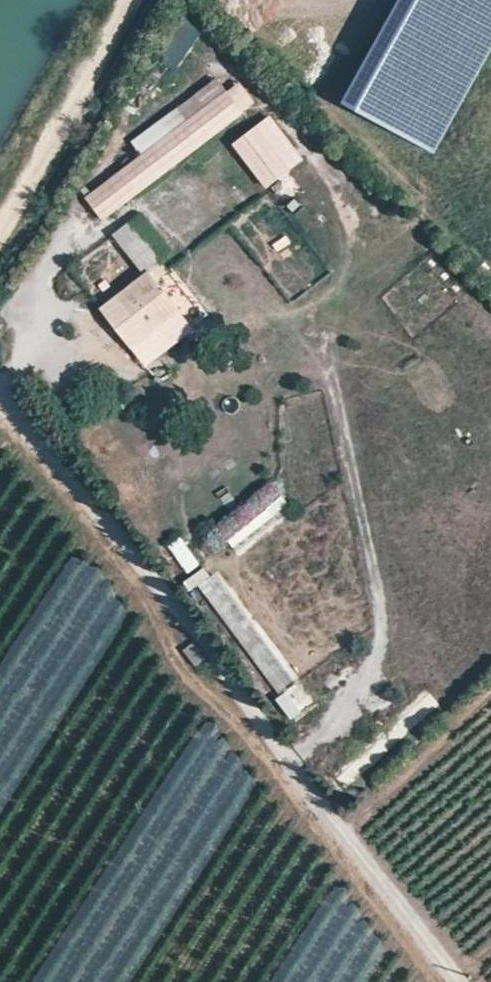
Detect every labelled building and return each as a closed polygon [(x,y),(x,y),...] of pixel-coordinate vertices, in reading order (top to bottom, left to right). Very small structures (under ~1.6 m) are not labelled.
[(343,103),(435,154),(490,54),(490,0),(401,0),(343,103)] [(153,60),(176,73),(204,23),(181,10),(153,60)] [(226,91),(85,196),(103,220),(244,115),(226,91)] [(302,161),(269,117),(232,145),(265,189),(302,161)] [(357,242),(314,195),(291,217),(334,263),(357,242)] [(432,271),(445,283),(456,270),(443,259),(432,271)] [(167,289),(151,268),(99,308),(146,367),(195,329),(181,312),(194,302),(177,281),(167,289)] [(233,554),(293,516),(274,486),(214,524),(233,554)] [(181,536),(166,545),(183,574),(198,566),(181,536)] [(289,723),(313,707),(212,561),(189,577),(289,723)] [(192,642),(180,651),(193,667),(205,658),(192,642)]
